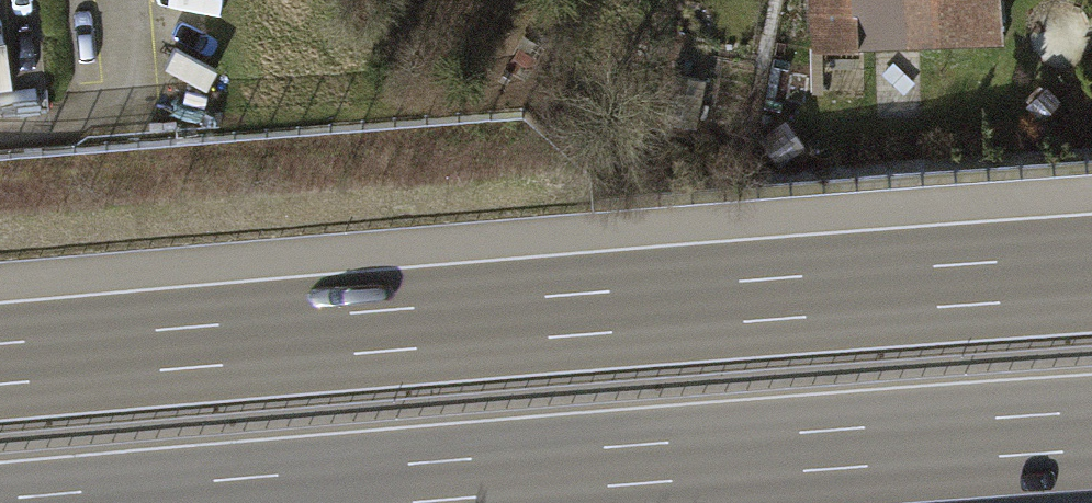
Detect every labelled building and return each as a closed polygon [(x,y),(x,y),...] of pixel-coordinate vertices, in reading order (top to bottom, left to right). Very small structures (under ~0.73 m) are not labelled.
[(817,53),(856,0),(815,0),(817,53)]
